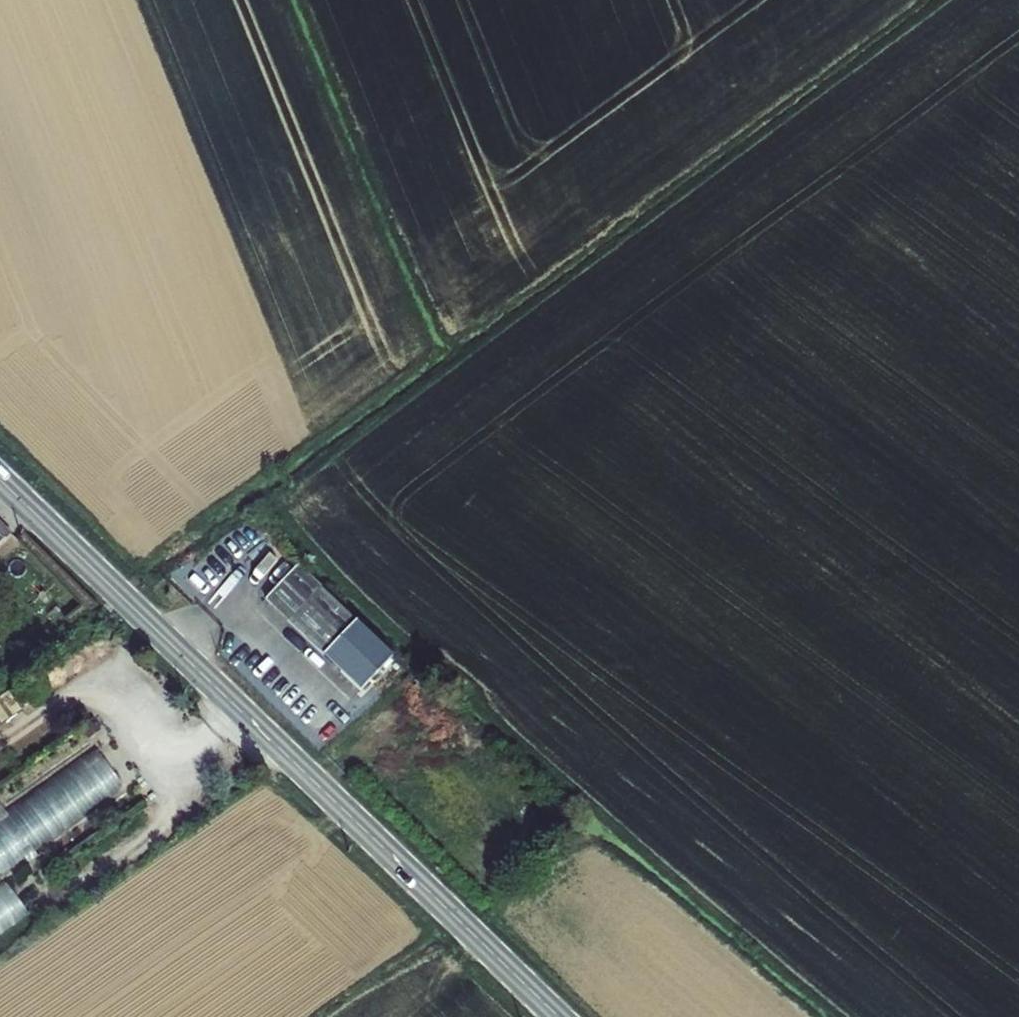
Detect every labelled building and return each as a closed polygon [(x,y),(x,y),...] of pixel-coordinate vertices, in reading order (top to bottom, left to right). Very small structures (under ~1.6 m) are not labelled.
[(257,606),(351,695),(382,662),(288,573),(257,606)] [(0,819),(0,870),(122,785),(98,751),(0,819)] [(29,918),(10,886),(0,892),(0,935),(29,918)]
